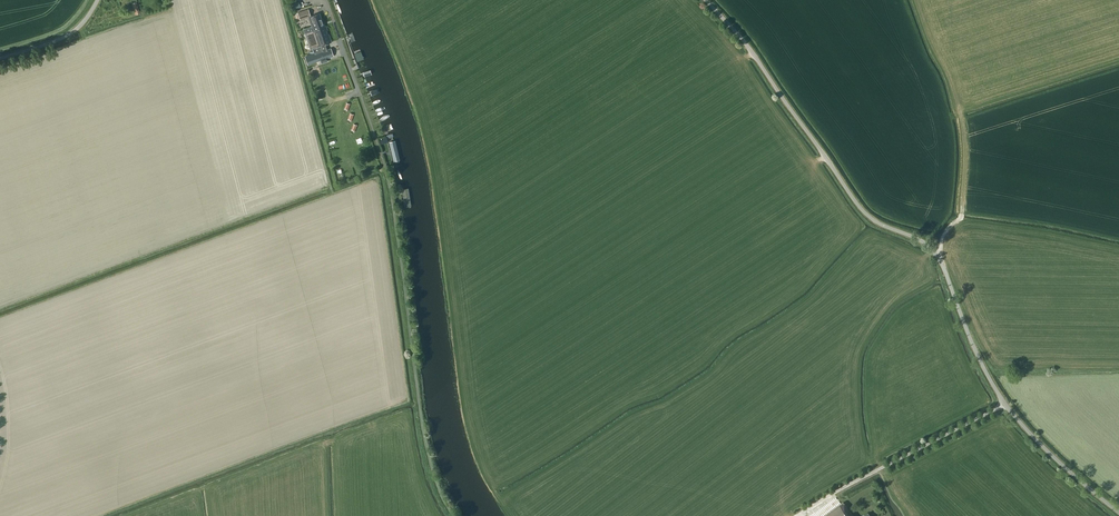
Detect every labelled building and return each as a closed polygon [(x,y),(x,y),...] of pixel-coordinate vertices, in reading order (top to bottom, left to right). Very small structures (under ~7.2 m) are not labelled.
[(310,49),(313,48),(325,44),(332,42),(329,33),(327,34),(326,31),(328,30),(326,25),(325,25),(323,22),(322,22),(319,13),(311,16),(308,9),(303,11),(298,12),(296,13),(295,13),(297,20),(300,19),(308,17),(311,26),(305,28),(304,28),(303,29),(303,30),(310,49)] [(325,46),(325,44),(313,48),(314,53),(305,56),(308,64),(320,60),(321,63),(327,61),(326,58),(334,55),(331,47),(327,49),(325,46)] [(393,143),(388,144),(394,166),(399,164),(393,143)] [(399,190),(402,211),(411,209),(408,188),(399,190)] [(844,502),(825,515),(854,515),(844,502)]
